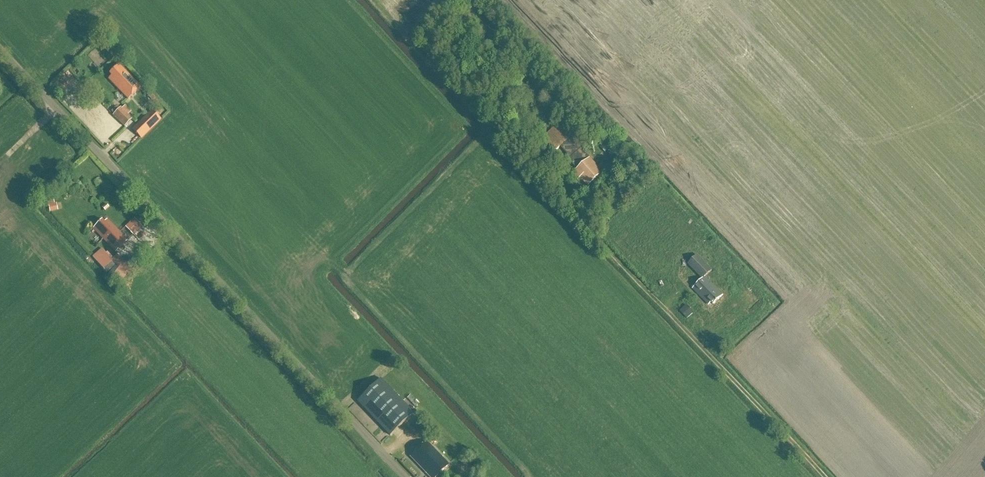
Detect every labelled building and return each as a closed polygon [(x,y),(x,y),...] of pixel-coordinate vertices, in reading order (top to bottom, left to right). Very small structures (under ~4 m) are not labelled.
[(128,101),(141,89),(119,66),(109,75),(112,77),(108,80),(128,101)] [(70,99),(83,86),(68,70),(55,84),(70,99)] [(159,103),(149,92),(146,95),(148,97),(146,100),(148,103),(151,100),(156,106),(159,103)] [(124,128),(132,120),(128,116),(131,113),(126,107),(122,110),(121,109),(113,117),(124,128)] [(603,183),(599,178),(603,175),(581,151),(582,150),(559,126),(545,139),(557,152),(561,148),(571,160),(570,161),(578,170),(576,173),(573,176),(578,181),(581,179),(591,190),(595,190),(603,183)] [(50,213),(58,211),(56,204),(48,206),(50,213)] [(124,227),(133,236),(143,226),(135,217),(124,227)] [(116,253),(127,242),(107,221),(104,223),(102,221),(93,230),(116,253)] [(113,262),(102,250),(93,258),(104,270),(113,263),(113,262)] [(689,266),(703,280),(712,270),(698,256),(689,266)] [(115,266),(113,263),(104,270),(107,273),(115,266)] [(114,279),(121,271),(115,267),(109,275),(114,279)] [(713,306),(723,297),(705,278),(703,280),(693,290),(709,306),(711,304),(713,306)] [(390,437),(421,407),(388,372),(357,402),(390,437)] [(449,466),(426,442),(410,457),(429,476),(437,476),(449,466)]
